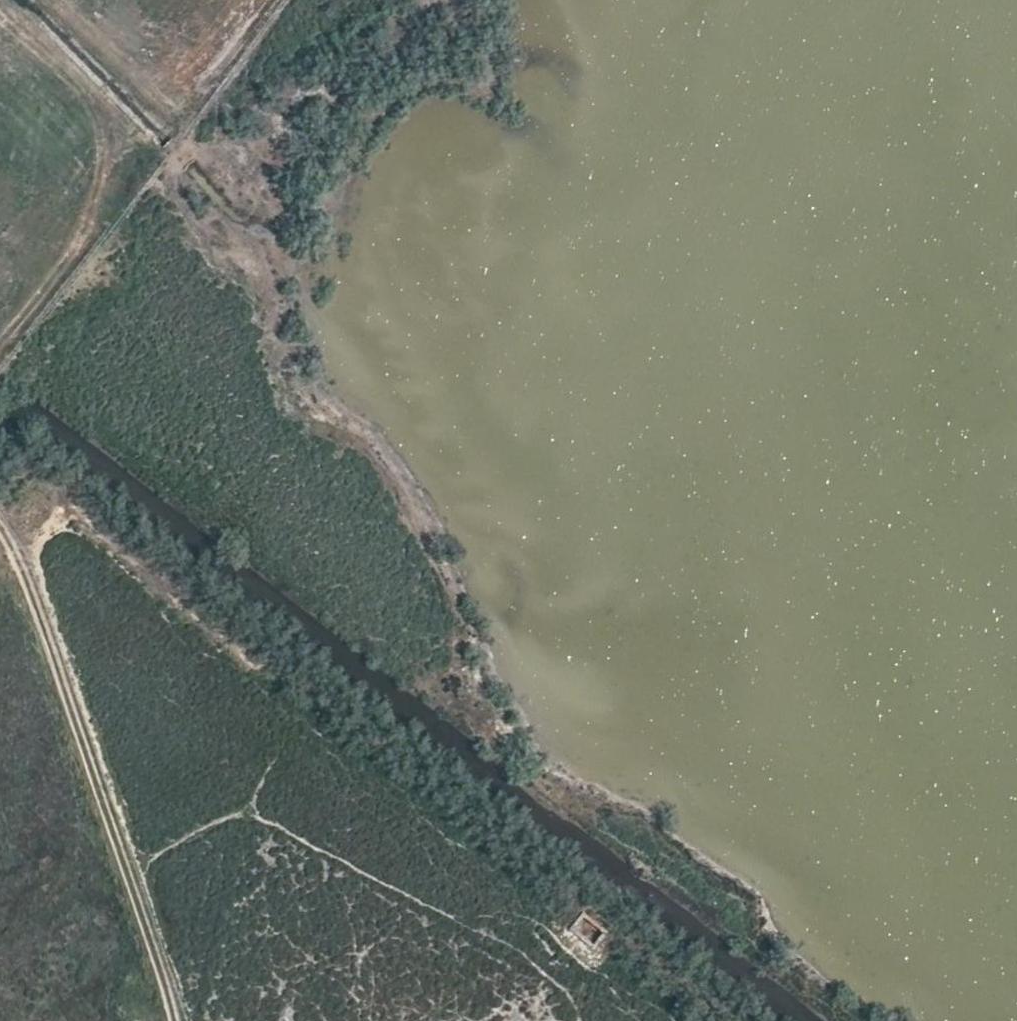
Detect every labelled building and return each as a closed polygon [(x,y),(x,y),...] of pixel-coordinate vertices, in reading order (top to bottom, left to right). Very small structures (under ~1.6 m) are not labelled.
[(570,929),(594,948),(608,932),(584,912),(570,929)]
